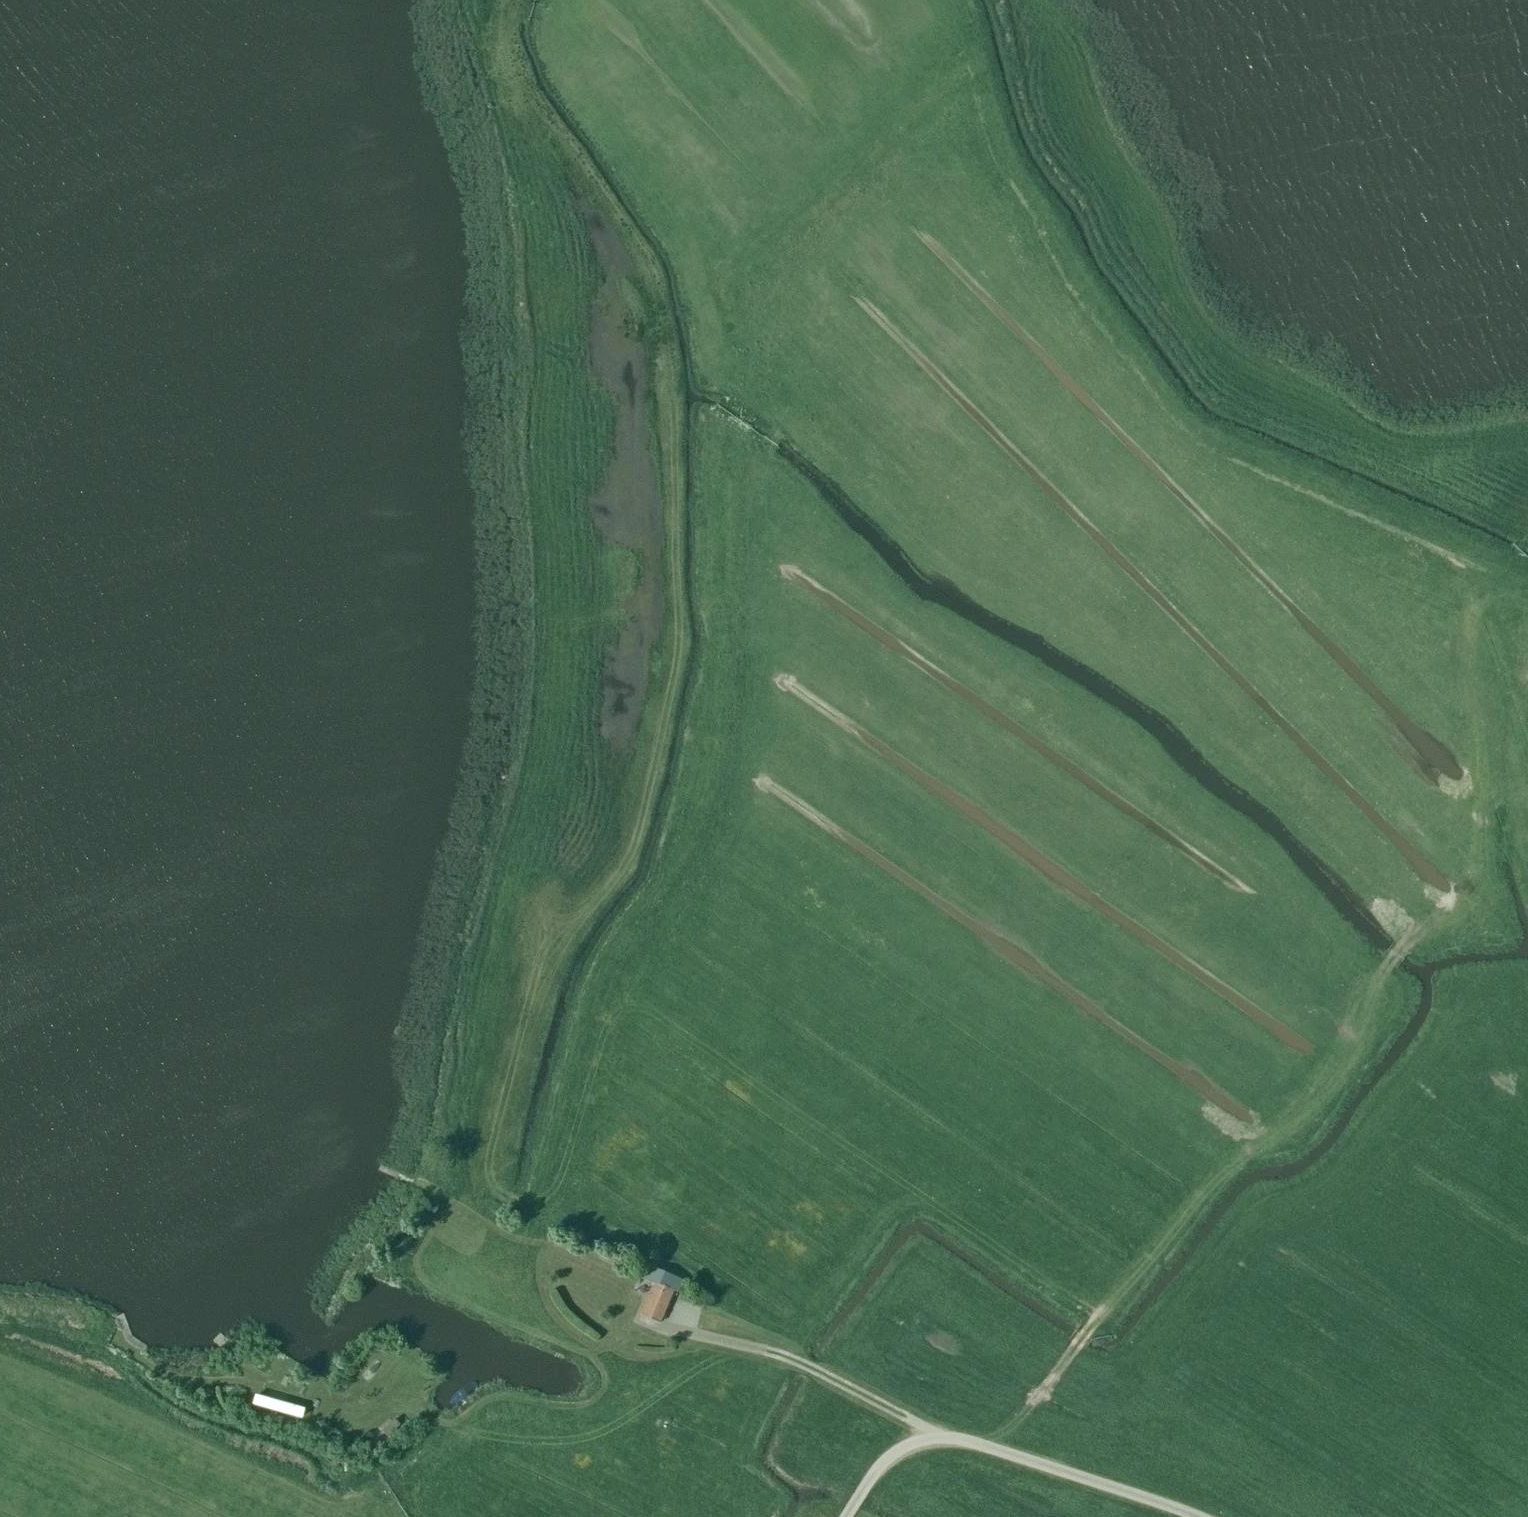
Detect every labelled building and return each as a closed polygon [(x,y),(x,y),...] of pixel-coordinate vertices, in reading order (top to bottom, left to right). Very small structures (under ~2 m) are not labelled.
[(643,1263),(638,1276),(657,1284),(643,1316),(659,1323),(672,1290),(680,1294),(686,1280),(643,1263)] [(304,1409),(256,1395),(253,1404),(301,1418),(304,1409)]
